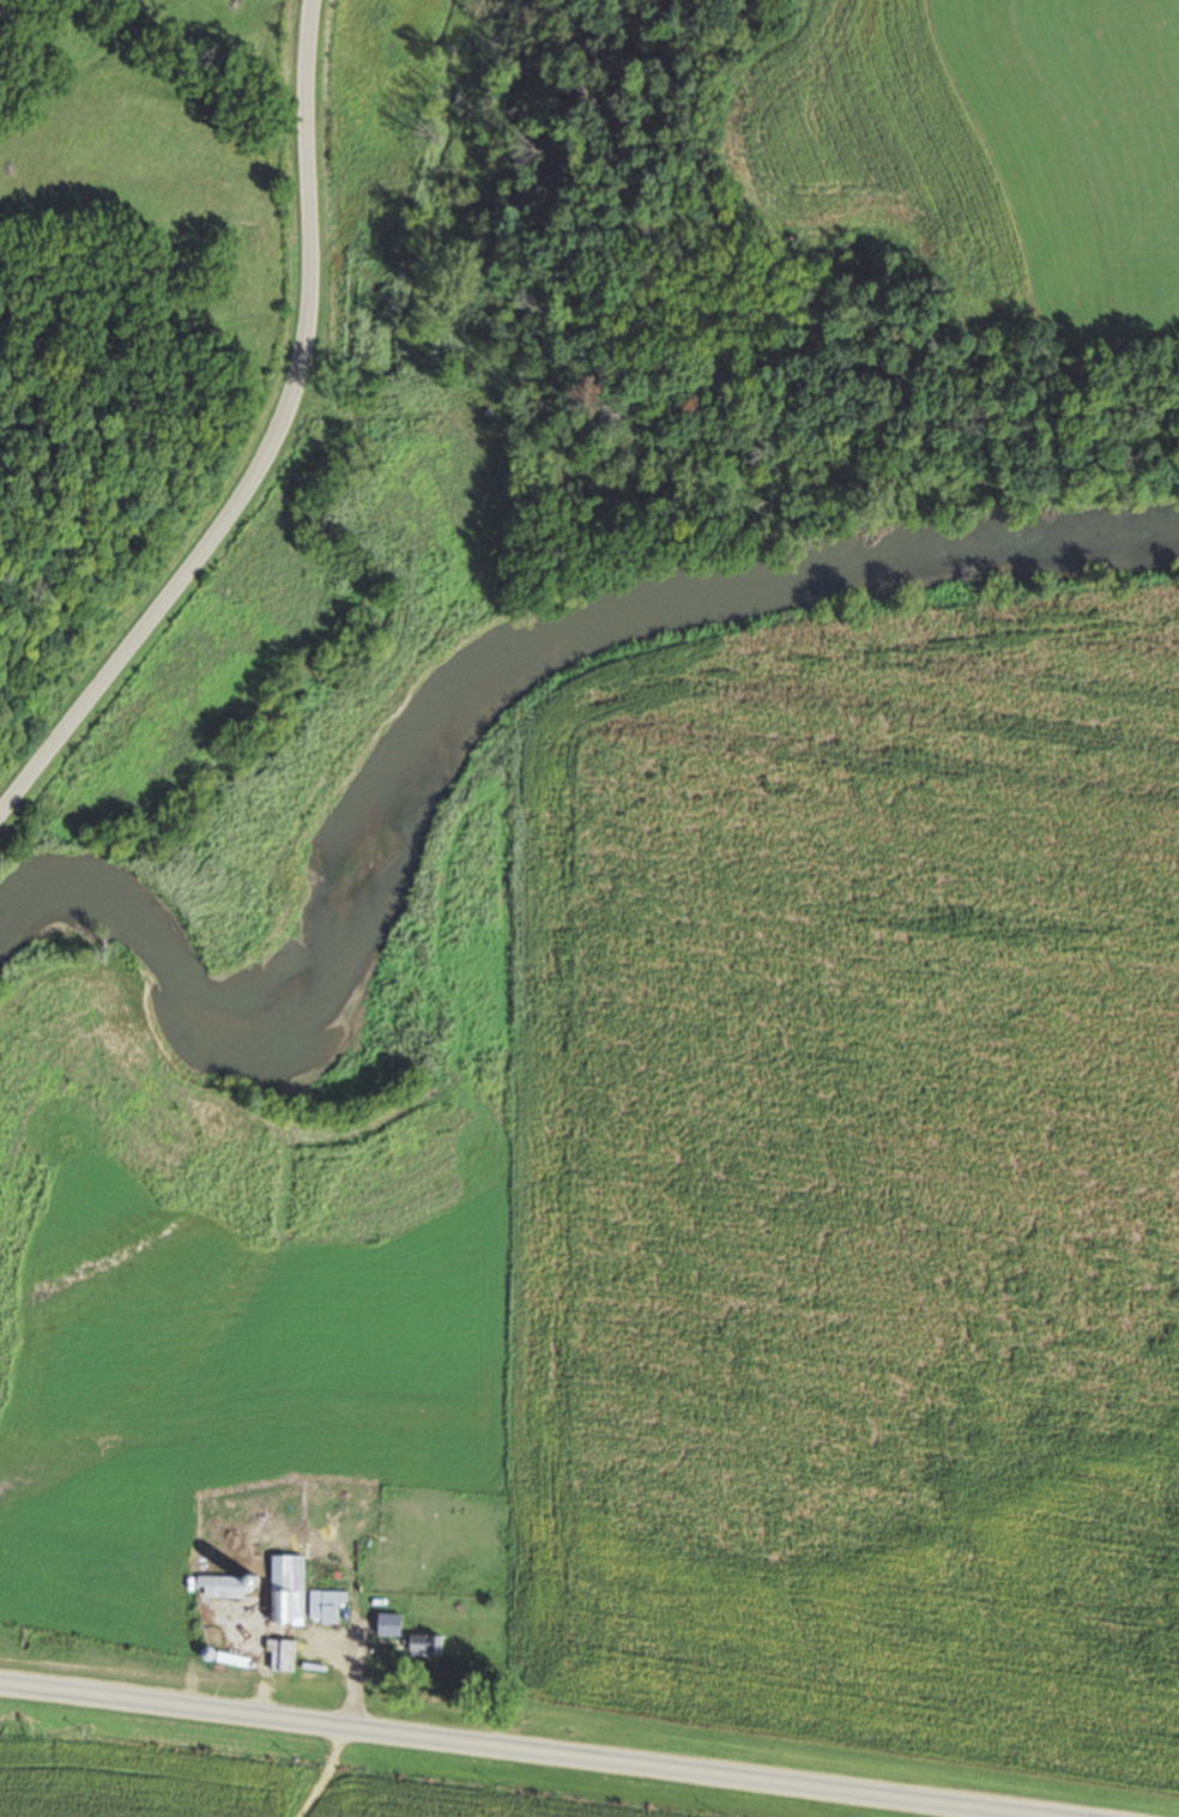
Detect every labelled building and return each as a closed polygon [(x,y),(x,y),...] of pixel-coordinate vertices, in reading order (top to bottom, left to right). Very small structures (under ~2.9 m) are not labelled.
[(303,1556),(270,1556),(270,1624),(303,1624),(303,1556)] [(256,1597),(256,1578),(195,1578),(195,1597),(256,1597)] [(344,1592),(307,1592),(307,1624),(344,1624),(344,1592)] [(374,1637),(400,1637),(400,1614),(374,1614),(374,1637)] [(441,1636),(405,1635),(405,1656),(441,1657),(441,1636)] [(267,1642),(267,1651),(274,1651),(274,1672),(294,1672),(294,1642),(267,1642)]
